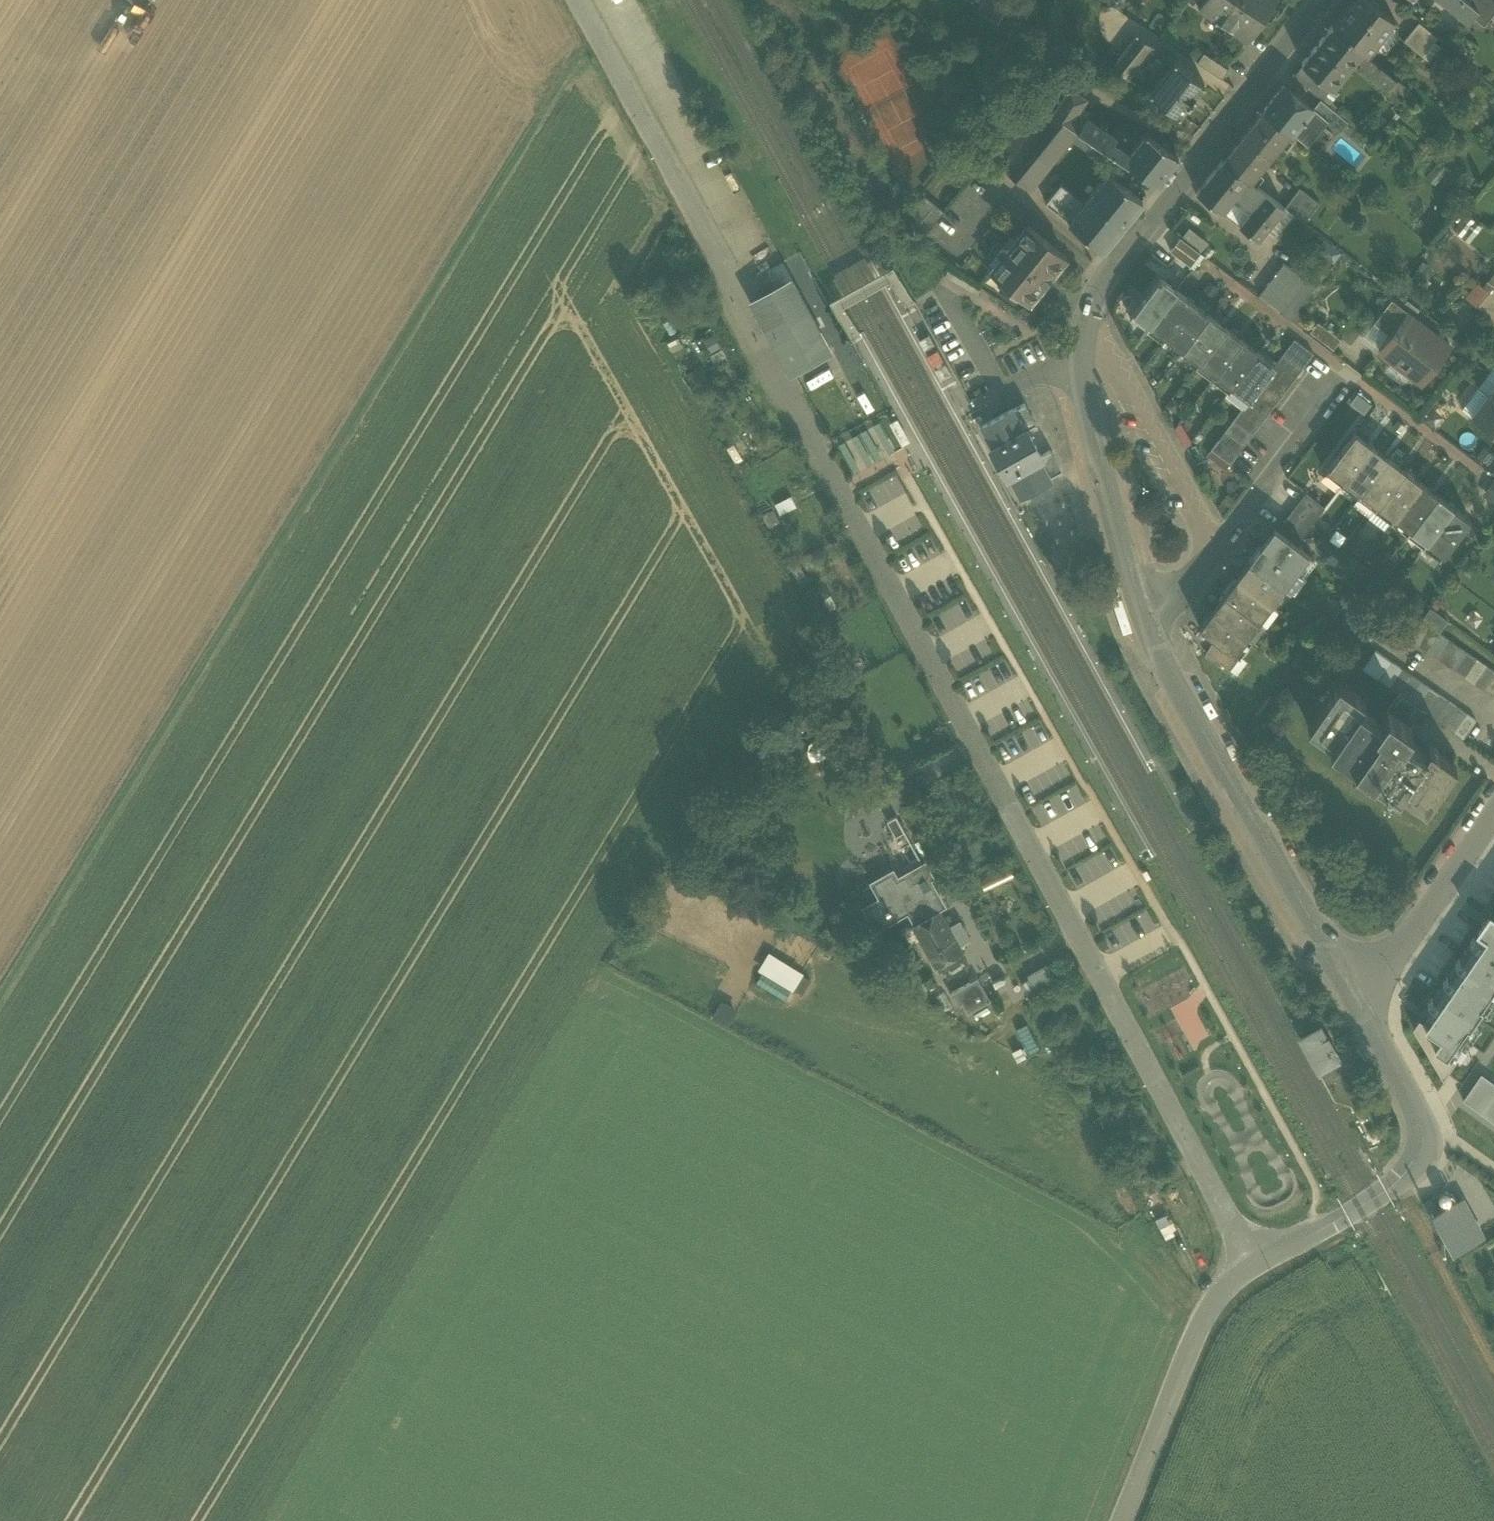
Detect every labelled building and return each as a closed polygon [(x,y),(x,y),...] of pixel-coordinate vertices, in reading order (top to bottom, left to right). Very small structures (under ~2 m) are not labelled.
[(1106,2),(1118,10),(1125,0),(1107,0),(1106,2)] [(1274,0),(1202,0),(1198,6),(1248,39),(1274,0)] [(1366,55),(1394,20),(1370,0),(1354,0),(1332,27),(1366,55)] [(1466,0),(1439,0),(1467,23),(1472,17),(1483,26),(1493,13),(1493,0),(1469,0),(1468,1),(1466,0)] [(1403,41),(1422,56),(1434,41),(1437,37),(1418,22),(1403,41)] [(1331,26),(1302,62),(1303,63),(1332,87),(1356,58),(1361,63),(1358,67),(1357,68),(1386,92),(1397,79),(1366,55),(1332,27),(1331,26)] [(1135,34),(1110,66),(1129,79),(1154,47),(1135,34)] [(1434,41),(1422,56),(1428,61),(1439,46),(1434,41)] [(1179,114),(1204,83),(1174,60),(1149,91),(1179,114)] [(1332,87),(1303,63),(1293,77),(1320,99),(1325,102),(1336,89),(1332,87)] [(1156,181),(1178,155),(1166,146),(1168,143),(1160,137),(1157,140),(1145,131),(1130,151),(1113,140),(1116,135),(1078,109),(1087,96),(1069,84),(1051,112),(1079,130),(1104,147),(1156,181)] [(1284,84),(1263,110),(1291,133),(1307,146),(1327,121),(1328,120),(1313,108),(1303,100),(1305,98),(1295,91),(1294,92),(1284,84)] [(1325,102),(1320,99),(1313,108),(1328,120),(1327,121),(1340,131),(1348,121),(1325,102)] [(1021,109),(988,155),(1031,190),(1071,139),(1079,130),(1051,112),(1044,108),(1035,120),(1021,109)] [(1263,110),(1223,159),(1252,181),(1291,133),(1263,110)] [(1079,130),(1071,139),(1097,157),(1104,147),(1079,130)] [(1252,181),(1223,159),(1197,192),(1258,240),(1266,230),(1275,238),(1293,215),(1284,207),(1252,181)] [(1102,248),(1142,200),(1108,172),(1084,202),(1060,183),(1045,202),(1102,248)] [(1304,222),(1319,202),(1299,187),(1284,207),(1293,215),(1304,222)] [(925,196),(910,214),(929,229),(944,211),(925,196)] [(1015,291),(1028,302),(1042,285),(1043,286),(1051,276),(1050,275),(1065,257),(1027,225),(1008,248),(998,241),(991,249),(1001,257),(990,270),(999,278),(998,279),(1014,292),(1015,291)] [(1200,253),(1180,238),(1170,251),(1190,266),(1197,257),(1200,253)] [(1282,263),(1259,294),(1282,312),(1305,281),(1282,263)] [(1146,330),(1176,290),(1160,277),(1129,317),(1146,330)] [(1280,313),(1290,321),(1298,310),(1317,286),(1307,278),(1305,281),(1282,312),(1280,313)] [(824,354),(786,283),(758,298),(796,369),(824,354)] [(1162,342),(1192,302),(1176,290),(1146,330),(1162,342)] [(1488,292),(1476,306),(1493,321),(1493,297),(1488,292)] [(1179,355),(1209,315),(1192,302),(1162,342),(1179,355)] [(1379,351),(1406,314),(1390,302),(1375,323),(1373,322),(1360,341),(1377,354),(1379,351)] [(1290,321),(1301,329),(1309,318),(1298,310),(1290,321)] [(1449,346),(1406,314),(1379,351),(1421,383),(1449,346)] [(1195,367),(1225,327),(1209,315),(1179,355),(1195,367)] [(1309,331),(1333,348),(1340,338),(1317,321),(1309,331)] [(1212,379),(1242,340),(1225,327),(1195,367),(1212,379)] [(1283,353),(1302,368),(1313,354),(1294,339),(1283,353)] [(1228,392),(1258,352),(1242,340),(1212,379),(1228,392)] [(1269,373),(1275,364),(1258,352),(1228,392),(1245,404),(1247,401),(1254,392),(1261,382),(1269,373)] [(1302,368),(1283,353),(1276,363),(1295,377),(1302,368)] [(1295,377),(1276,363),(1275,364),(1269,373),(1288,387),(1295,377)] [(1288,387),(1269,373),(1261,382),(1281,397),(1288,387)] [(1281,397),(1261,382),(1254,392),(1273,406),(1281,397)] [(1273,406),(1254,392),(1247,401),(1266,416),(1273,406)] [(1491,397),(1488,395),(1472,417),(1493,434),(1493,399),(1491,397)] [(1266,416),(1247,401),(1245,404),(1240,411),(1259,425),(1266,416)] [(1043,478),(1060,469),(1049,449),(1041,453),(1025,425),(1033,421),(1022,402),(1006,411),(1006,410),(976,427),(987,447),(984,449),(1000,477),(1002,475),(1014,495),(1044,479),(1043,478)] [(1259,425),(1240,411),(1232,420),(1252,435),(1259,425)] [(1339,453),(1354,432),(1333,416),(1313,443),(1327,454),(1332,448),(1339,453)] [(1252,435),(1232,420),(1225,430),(1244,444),(1252,435)] [(1244,444),(1225,430),(1218,440),(1237,454),(1244,444)] [(1341,485),(1371,445),(1354,432),(1339,453),(1324,472),(1341,485)] [(1237,454),(1218,440),(1211,449),(1230,464),(1237,454)] [(1357,497),(1387,457),(1371,445),(1341,485),(1357,497)] [(1476,456),(1487,464),(1493,455),(1482,447),(1476,456)] [(1374,509),(1404,470),(1387,457),(1357,497),(1374,509)] [(1390,522),(1420,482),(1404,470),(1374,509),(1390,522)] [(1341,485),(1324,472),(1319,481),(1335,492),(1341,485)] [(900,477),(863,489),(868,506),(906,494),(900,477)] [(1493,502),(1493,481),(1484,494),(1493,502)] [(1407,534),(1437,494),(1420,482),(1390,522),(1407,534)] [(1226,493),(1221,501),(1228,506),(1234,499),(1226,493)] [(1305,493),(1278,530),(1296,544),(1302,536),(1310,526),(1317,517),(1324,507),(1305,493)] [(1423,547),(1453,507),(1437,494),(1407,534),(1423,547)] [(1442,556),(1470,519),(1453,507),(1423,547),(1440,559),(1442,556)] [(1327,524),(1317,517),(1310,526),(1318,533),(1319,534),(1327,524)] [(1312,544),(1319,534),(1318,533),(1310,526),(1302,536),(1312,544)] [(1296,544),(1278,530),(1273,528),(1261,545),(1300,575),(1314,558),(1296,544)] [(1333,530),(1327,539),(1335,545),(1341,536),(1333,530)] [(1354,535),(1346,545),(1360,556),(1368,545),(1354,535)] [(903,551),(911,567),(941,552),(933,536),(903,551)] [(1300,575),(1261,545),(1249,561),(1288,591),(1300,575)] [(1288,591),(1249,561),(1237,577),(1277,607),(1288,591)] [(1277,607),(1237,577),(1224,594),(1264,624),(1277,607)] [(1264,624),(1224,594),(1212,610),(1252,640),(1264,624)] [(930,612),(939,633),(977,616),(968,595),(930,612)] [(1429,607),(1421,620),(1438,632),(1447,620),(1429,607)] [(1252,640),(1212,610),(1200,627),(1215,639),(1239,656),(1252,640)] [(1438,632),(1421,620),(1408,638),(1492,697),(1493,694),(1493,672),(1438,632)] [(1239,656),(1215,639),(1206,652),(1229,669),(1239,656)] [(1362,669),(1463,738),(1476,720),(1375,650),(1362,669)] [(969,695),(1016,679),(1009,660),(962,676),(969,695)] [(1360,705),(1364,699),(1338,680),(1308,724),(1332,741),(1358,704),(1360,705)] [(1350,761),(1379,719),(1360,705),(1358,704),(1332,741),(1329,746),(1350,761)] [(1404,737),(1411,726),(1386,709),(1379,719),(1350,761),(1353,763),(1350,767),(1368,780),(1372,776),(1375,778),(1404,737)] [(1424,750),(1404,737),(1375,778),(1397,793),(1400,789),(1426,752),(1424,750)] [(1426,752),(1400,789),(1425,806),(1455,762),(1428,744),(1424,750),(1426,752)] [(1074,885),(1123,866),(1115,846),(1067,864),(1074,885)] [(909,907),(917,922),(938,911),(930,897),(935,894),(925,876),(909,885),(904,877),(896,882),(892,874),(875,883),(884,899),(867,908),(877,925),(887,920),(886,919),(909,907)] [(1412,1026),(1442,1077),(1455,1058),(1451,1056),(1493,994),(1493,908),(1491,913),(1489,912),(1476,930),(1477,931),(1412,1026)] [(912,925),(934,966),(961,950),(939,910),(938,911),(917,922),(912,925)] [(752,978),(785,998),(792,988),(801,993),(811,977),(768,951),(752,978)] [(1029,995),(1056,977),(1045,962),(1019,979),(1029,995)] [(960,1001),(967,1013),(990,1001),(977,977),(949,992),(955,1004),(960,1001)] [(1317,1026),(1301,1034),(1319,1068),(1335,1059),(1329,1049),(1333,1047),(1326,1034),(1322,1036),(1317,1026)] [(1462,1100),(1493,1122),(1493,1083),(1481,1073),(1462,1100)] [(1431,1214),(1452,1254),(1485,1236),(1464,1196),(1431,1214)]
